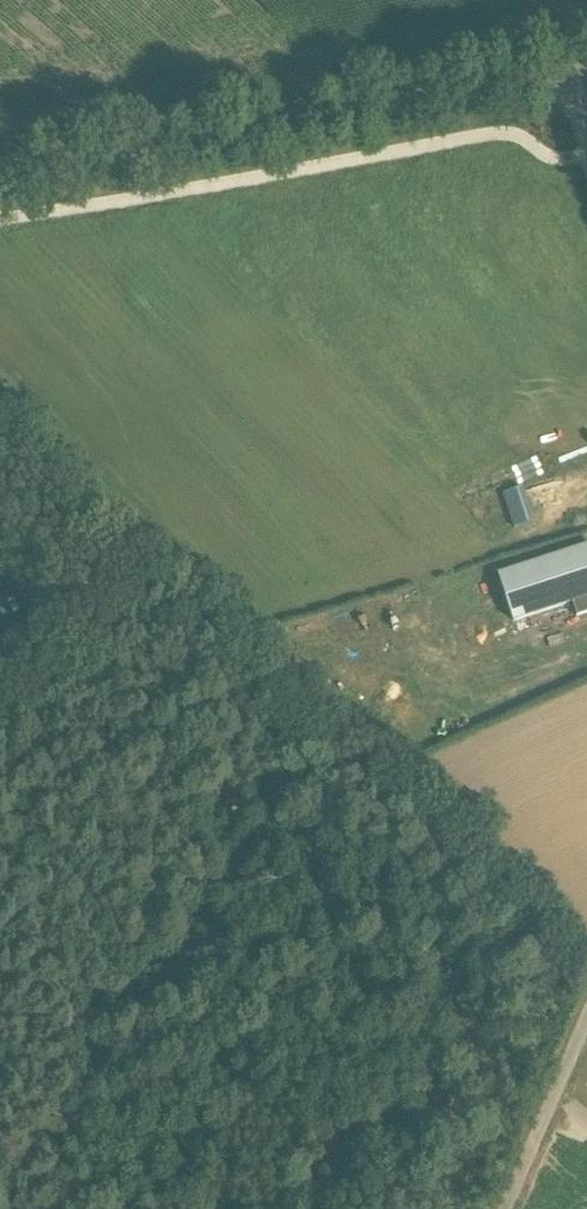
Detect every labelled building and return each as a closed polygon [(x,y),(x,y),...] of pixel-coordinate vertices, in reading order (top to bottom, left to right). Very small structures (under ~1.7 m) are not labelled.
[(502,491),(511,526),(532,521),(523,485),(502,491)] [(498,572),(515,622),(586,599),(586,543),(498,572)]
